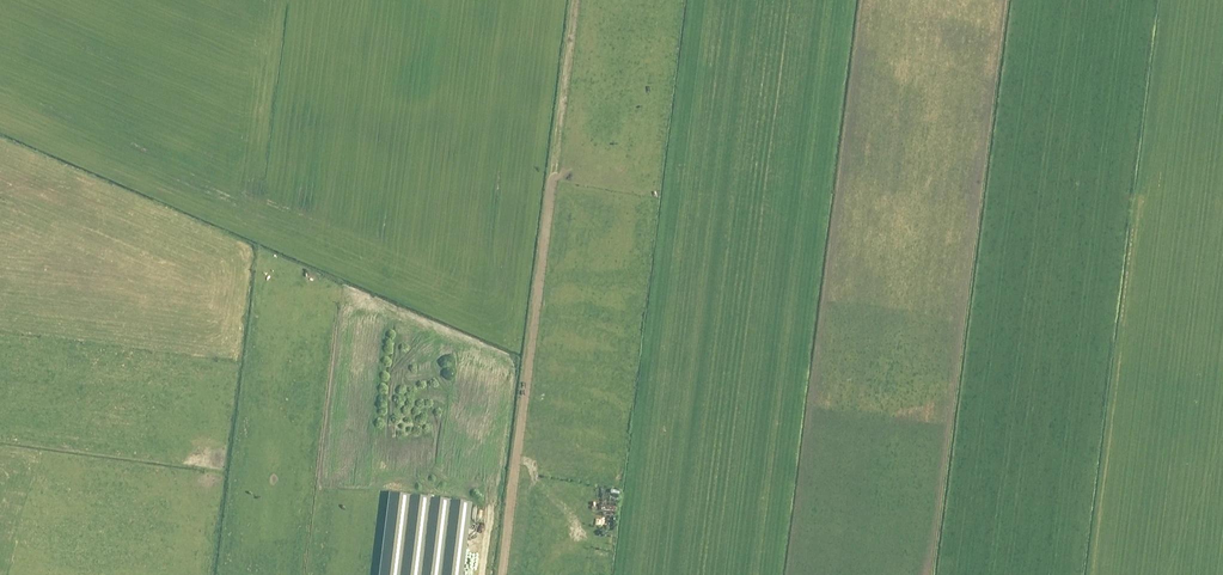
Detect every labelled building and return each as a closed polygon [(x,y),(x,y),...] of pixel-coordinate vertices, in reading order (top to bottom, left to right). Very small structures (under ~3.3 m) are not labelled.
[(376,574),(460,574),(468,520),(385,508),(376,574)]
